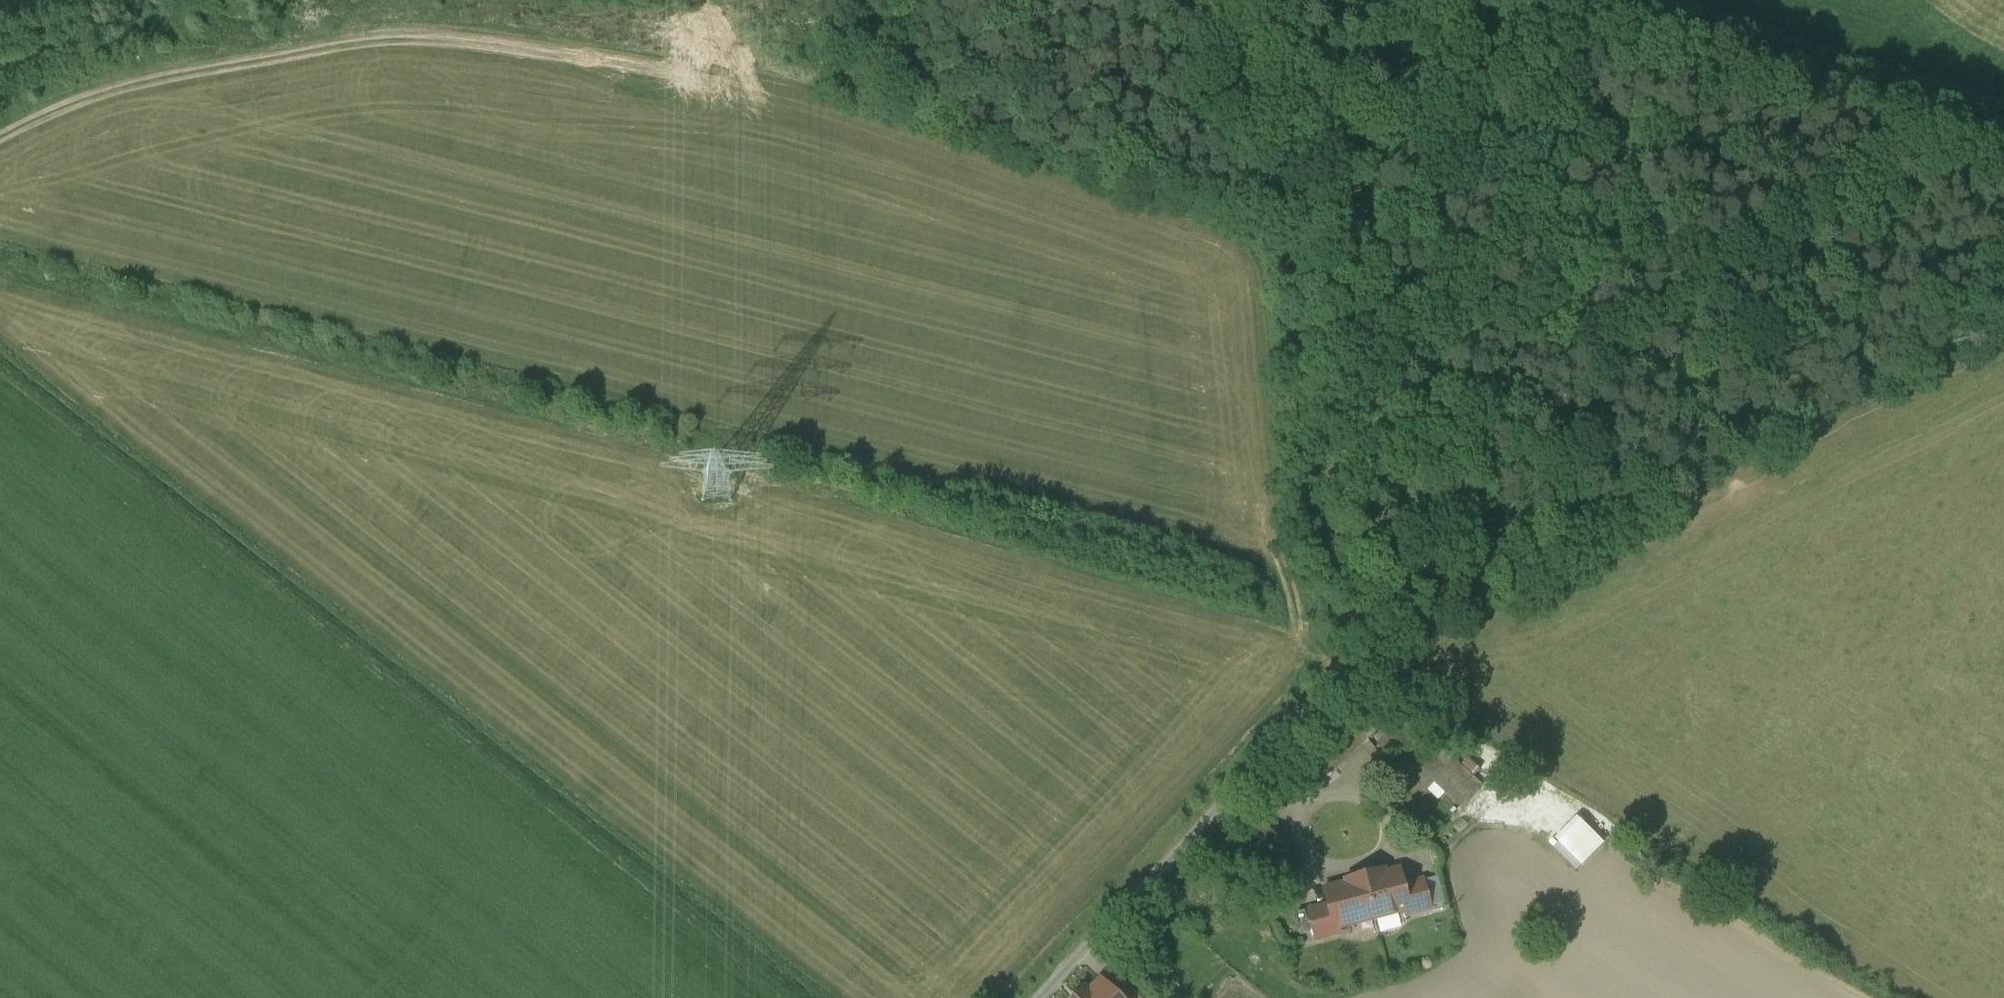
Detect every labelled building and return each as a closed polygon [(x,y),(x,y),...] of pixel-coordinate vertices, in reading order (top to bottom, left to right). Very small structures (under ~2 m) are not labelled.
[(1374,688),(1304,759),(1326,781),(1377,729),(1462,809),(1482,786),(1423,735),(1425,733),(1374,688)] [(1297,858),(1257,818),(1223,851),(1265,891),(1297,858)] [(1581,820),(1558,842),(1581,866),(1604,843),(1581,820)] [(1384,871),(1347,881),(1348,885),(1325,890),(1330,911),(1335,929),(1337,929),(1408,910),(1409,910),(1403,886),(1399,871),(1385,875),(1384,871)] [(1424,881),(1403,886),(1409,910),(1408,910),(1409,915),(1431,909),(1424,881)] [(1325,907),(1309,911),(1316,940),(1338,934),(1337,929),(1335,929),(1330,911),(1326,912),(1325,907)] [(1089,993),(1085,990),(1077,997),(1118,997),(1101,981),(1089,993)]
